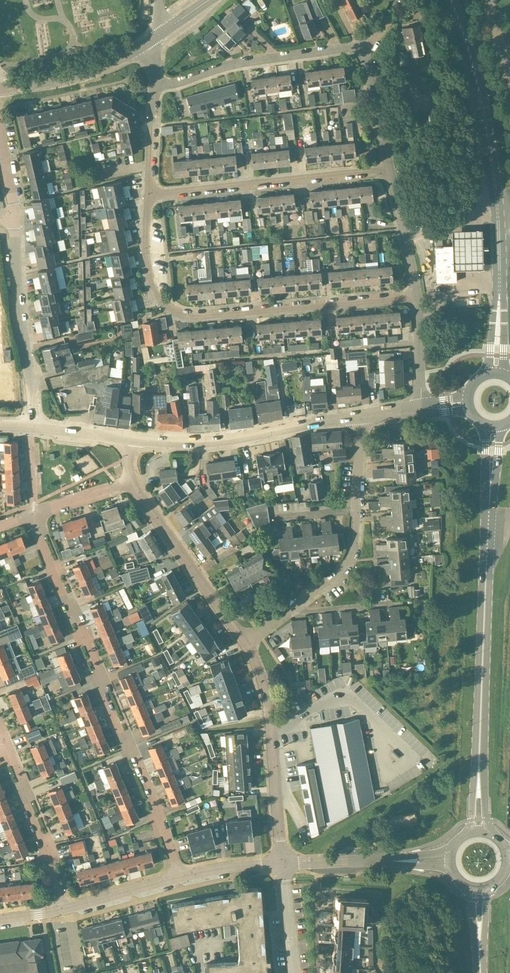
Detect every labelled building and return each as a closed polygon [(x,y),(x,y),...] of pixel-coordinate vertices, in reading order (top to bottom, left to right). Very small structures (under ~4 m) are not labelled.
[(250,12),(256,8),(250,0),(243,0),(241,1),(250,12)] [(306,13),(301,15),(303,22),(300,23),(305,38),(318,33),(313,20),(316,18),(312,9),(319,6),(316,0),(308,0),(302,2),(306,13)] [(355,0),(342,0),(351,20),(362,14),(355,0)] [(231,11),(232,11),(222,21),(228,27),(226,30),(237,41),(248,31),(237,20),(239,18),(242,21),(250,14),(240,2),(231,11)] [(427,23),(420,25),(420,24),(403,28),(407,49),(411,48),(412,55),(425,53),(422,39),(423,39),(422,33),(429,32),(427,23)] [(228,49),(237,41),(226,30),(224,31),(218,25),(204,37),(213,46),(220,40),(228,49)] [(404,49),(398,51),(402,64),(408,62),(404,49)] [(50,61),(40,64),(41,72),(52,69),(50,61)] [(343,67),(330,69),(332,83),(335,104),(344,103),(342,91),(340,91),(338,82),(345,81),(343,67)] [(415,84),(412,67),(402,69),(405,86),(415,84)] [(320,84),(332,83),(330,69),(318,70),(320,84)] [(308,86),(320,84),(318,70),(306,72),(308,86)] [(292,94),(292,88),(290,74),(277,76),(279,90),(279,96),(292,94)] [(266,92),(279,90),(277,76),(264,78),(266,92)] [(254,93),(266,92),(264,78),(252,80),(254,93)] [(235,84),(219,88),(223,104),(225,103),(239,99),(235,84)] [(211,90),(203,92),(207,108),(221,104),(221,107),(225,106),(225,103),(223,104),(219,88),(211,90)] [(342,90),(342,91),(344,103),(356,101),(355,89),(342,90)] [(203,92),(187,97),(191,112),(207,108),(203,92)] [(315,103),(314,94),(303,95),(304,105),(315,103)] [(95,96),(95,99),(100,119),(110,117),(113,119),(124,102),(113,95),(99,98),(99,95),(95,96)] [(73,104),(63,107),(62,104),(58,105),(63,128),(97,120),(91,97),(87,98),(88,101),(78,103),(77,100),(72,102),(73,104)] [(292,97),(279,99),(280,108),(293,107),(292,97)] [(133,128),(139,127),(142,126),(141,122),(138,123),(135,109),(124,102),(113,119),(117,122),(119,131),(133,128)] [(40,112),(30,114),(29,111),(25,112),(30,135),(63,128),(58,105),(55,106),(55,108),(45,111),(44,108),(39,109),(40,112)] [(32,145),(30,135),(25,112),(18,114),(25,147),(32,145)] [(292,113),(283,114),(285,130),(293,129),(292,113)] [(346,123),(348,143),(342,143),(343,157),(356,156),(355,142),(354,142),(352,122),(346,123)] [(119,131),(121,143),(136,139),(133,128),(119,131)] [(335,138),(336,144),(330,145),(331,159),(343,157),(342,143),(340,129),(335,130),(336,138),(335,138)] [(310,140),(310,147),(305,147),(307,161),(319,160),(318,146),(317,146),(316,132),(314,132),(310,132),(311,140),(310,140)] [(270,145),(270,151),(264,152),(266,166),(278,165),(276,151),(275,145),(276,144),(275,134),(269,135),(270,145)] [(282,150),(276,151),(278,165),(290,163),(287,135),(282,136),(282,143),(281,143),(282,150)] [(138,151),(136,139),(121,143),(124,154),(138,151)] [(228,149),(228,156),(223,157),(224,171),(237,169),(236,155),(235,155),(234,141),(228,141),(229,149),(228,149)] [(217,157),(211,158),(212,172),(224,171),(223,157),(221,142),(214,143),(214,151),(216,151),(217,157)] [(329,145),(323,145),(318,146),(319,160),(331,159),(330,145),(329,145)] [(24,153),(27,164),(42,160),(39,149),(24,153)] [(266,166),(264,152),(252,153),(253,167),(266,166)] [(211,158),(198,159),(200,173),(212,172),(211,158)] [(198,159),(186,161),(188,175),(200,173),(198,159)] [(27,164),(29,175),(45,172),(42,160),(27,164)] [(186,161),(173,162),(175,176),(188,175),(186,161)] [(29,175),(32,186),(47,183),(45,172),(29,175)] [(100,197),(107,196),(124,192),(121,181),(97,187),(100,197)] [(50,194),(47,183),(32,186),(35,198),(50,194)] [(372,185),(359,186),(361,201),(374,199),(372,185)] [(349,202),(361,201),(359,186),(347,188),(349,202)] [(336,203),(349,202),(347,188),(335,189),(336,203)] [(324,205),(336,203),(335,189),(323,190),(324,205)] [(323,190),(310,192),(311,206),(324,205),(323,190)] [(107,196),(109,206),(109,207),(122,204),(126,203),(124,192),(107,196)] [(294,194),(281,195),(283,209),(296,208),(294,194)] [(277,210),(283,209),(281,195),(269,196),(270,210),(277,210)] [(258,212),(265,211),(270,210),(269,196),(257,198),(258,212)] [(33,202),(35,212),(52,209),(49,198),(33,202)] [(236,228),(235,220),(235,214),(242,213),(241,200),(228,201),(229,215),(230,221),(231,229),(236,228)] [(229,215),(228,201),(215,202),(217,216),(229,215)] [(210,217),(217,216),(215,202),(203,204),(205,224),(206,232),(211,231),(210,217)] [(105,207),(108,218),(125,214),(122,204),(109,207),(109,206),(105,207)] [(198,224),(205,224),(203,204),(191,205),(193,219),(193,224),(193,233),(199,232),(198,224)] [(180,220),(193,219),(191,205),(179,206),(180,220)] [(35,212),(37,223),(50,220),(54,219),(52,209),(35,212)] [(127,225),(125,214),(108,218),(110,228),(110,229),(123,226),(127,225)] [(289,222),(288,214),(283,215),(284,226),(298,225),(298,222),(289,222)] [(242,219),(243,230),(252,229),(250,218),(242,218),(242,219)] [(33,223),(36,234),(53,230),(50,220),(37,223),(33,223)] [(101,241),(108,239),(108,240),(125,236),(123,226),(110,229),(110,228),(99,231),(101,241)] [(36,234),(38,244),(38,245),(51,242),(55,241),(53,230),(36,234)] [(482,231),(452,232),(452,246),(453,262),(451,262),(451,272),(456,271),(483,271),(482,231)] [(128,247),(125,236),(108,240),(111,251),(128,247)] [(34,245),(37,256),(53,252),(51,242),(38,245),(38,244),(34,245)] [(251,246),(251,248),(252,259),(260,258),(259,254),(268,253),(268,245),(251,246)] [(452,246),(443,246),(443,247),(435,247),(436,282),(456,282),(456,271),(451,272),(451,262),(453,262),(452,246)] [(252,260),(252,259),(251,248),(242,249),(243,261),(252,260)] [(198,269),(199,284),(200,298),(213,297),(212,283),(211,276),(212,276),(211,268),(210,268),(209,250),(204,251),(206,268),(198,269)] [(110,255),(113,266),(129,262),(127,251),(110,255)] [(56,263),(53,252),(37,256),(39,267),(56,263)] [(300,274),(295,275),(296,289),(309,288),(308,267),(307,259),(306,259),(305,252),(300,252),(302,267),(300,268),(300,274)] [(372,261),(372,268),(366,268),(367,282),(380,281),(378,267),(378,261),(379,261),(378,253),(372,253),(373,261),(372,261)] [(359,263),(360,269),(354,269),(355,284),(367,282),(366,268),(366,262),(365,254),(360,254),(360,263),(359,263)] [(346,263),(346,270),(342,270),(343,285),(355,284),(354,269),(353,255),(347,256),(348,263),(346,263)] [(333,264),(333,271),(328,272),(329,286),(343,285),(342,270),(340,256),(335,257),(336,264),(333,264)] [(321,287),(320,273),(319,258),(311,258),(312,267),(308,267),(309,288),(321,287)] [(113,266),(115,276),(128,273),(128,274),(132,273),(129,262),(113,266)] [(262,271),(263,278),(258,278),(259,292),(272,291),(271,277),(270,264),(269,262),(264,263),(265,271),(262,271)] [(385,266),(378,267),(380,281),(392,280),(391,266),(385,266)] [(38,271),(41,282),(57,278),(55,267),(38,271)] [(130,284),(128,274),(128,273),(115,276),(111,277),(113,288),(130,284)] [(249,273),(236,274),(236,280),(237,294),(251,293),(249,273)] [(296,289),(295,275),(283,276),(284,290),(296,289)] [(276,277),(271,277),(272,291),(284,290),(283,276),(276,277)] [(41,282),(43,292),(43,293),(55,290),(56,290),(60,289),(57,278),(41,282)] [(236,280),(224,281),(225,296),(237,294),(236,280)] [(224,281),(212,283),(213,297),(225,296),(224,281)] [(133,295),(130,284),(113,288),(116,298),(128,295),(128,296),(133,295)] [(188,299),(200,298),(199,284),(186,285),(188,299)] [(39,293),(42,304),(58,300),(56,290),(55,290),(43,293),(43,292),(39,293)] [(112,299),(114,310),(131,306),(128,296),(128,295),(116,298),(112,299)] [(42,304),(44,314),(57,312),(61,311),(58,300),(42,304)] [(133,317),(131,306),(114,310),(116,320),(133,317)] [(399,311),(386,312),(388,327),(401,325),(399,311)] [(59,322),(57,312),(44,314),(40,315),(42,326),(59,322)] [(375,328),(388,327),(386,312),(374,313),(375,328)] [(370,333),(370,328),(375,328),(374,313),(361,315),(362,329),(363,334),(370,333)] [(350,330),(362,329),(361,315),(349,316),(350,330)] [(337,331),(350,330),(349,316),(336,317),(337,331)] [(143,324),(145,334),(158,332),(157,329),(167,328),(165,317),(155,319),(156,322),(143,324)] [(315,338),(314,333),(321,333),(320,318),(307,320),(308,334),(309,338),(315,338)] [(303,339),(303,334),(308,334),(307,320),(294,321),(295,335),(296,340),(303,339)] [(65,321),(59,322),(42,326),(45,337),(68,331),(65,321)] [(284,336),(295,335),(294,321),(282,322),(284,336)] [(271,337),(284,336),(282,322),(270,323),(271,337)] [(258,339),(271,337),(270,323),(257,324),(258,339)] [(130,324),(120,326),(123,339),(124,339),(132,331),(130,324)] [(229,341),(235,341),(242,340),(241,326),(228,327),(229,341)] [(217,342),(229,341),(228,327),(215,328),(217,342)] [(204,343),(217,342),(215,328),(203,329),(204,343)] [(192,344),(204,343),(203,329),(190,330),(192,344)] [(185,345),(192,344),(190,330),(178,332),(178,338),(172,339),(173,343),(176,359),(177,367),(183,366),(181,350),(185,350),(185,345)] [(94,340),(93,332),(76,336),(79,349),(88,347),(87,342),(94,340)] [(158,334),(158,332),(145,334),(146,344),(167,340),(166,333),(158,334)] [(363,338),(351,339),(352,352),(365,351),(364,344),(363,338)] [(344,347),(345,353),(352,352),(351,339),(340,340),(340,347),(344,347)] [(58,345),(42,349),(45,361),(61,356),(70,354),(67,343),(58,345)] [(145,365),(176,359),(173,343),(165,344),(167,356),(144,360),(145,365)] [(239,344),(235,344),(229,345),(230,350),(230,357),(239,356),(239,344)] [(271,344),(272,346),(272,353),(285,352),(285,345),(280,345),(280,344),(271,344)] [(337,347),(330,347),(330,354),(331,359),(337,359),(338,359),(337,347)] [(359,383),(358,370),(357,366),(367,365),(366,351),(365,351),(352,352),(345,353),(347,372),(349,371),(350,384),(347,384),(349,401),(361,400),(359,383)] [(385,359),(385,372),(402,371),(401,358),(393,358),(393,352),(378,353),(378,359),(385,359)] [(61,356),(45,361),(49,372),(65,368),(64,367),(76,364),(74,357),(73,357),(72,353),(70,354),(61,356)] [(64,387),(80,384),(93,409),(95,409),(93,420),(105,421),(105,422),(117,424),(121,396),(121,394),(120,394),(122,378),(108,376),(109,363),(104,364),(95,367),(93,358),(77,362),(79,370),(61,374),(64,387)] [(263,360),(264,365),(268,385),(266,385),(271,419),(283,417),(278,390),(274,363),(273,359),(263,360)] [(282,370),(296,369),(296,361),(282,362),(282,370)] [(208,372),(207,363),(194,364),(194,373),(208,372)] [(217,368),(208,369),(212,393),(220,392),(217,368)] [(343,368),(334,369),(336,386),(337,402),(349,401),(347,384),(344,385),(343,368)] [(402,384),(402,371),(385,372),(386,385),(402,384)] [(134,385),(139,386),(138,393),(133,393),(133,410),(146,410),(146,393),(145,393),(145,386),(144,386),(145,373),(134,373),(134,385)] [(311,399),(312,407),(327,406),(326,392),(325,384),(310,385),(310,376),(302,376),(304,400),(311,399)] [(265,380),(257,381),(258,391),(254,392),(256,403),(259,421),(271,419),(266,385),(265,380)] [(182,414),(179,402),(177,395),(172,396),(172,394),(171,394),(170,384),(164,384),(166,394),(166,402),(171,401),(171,404),(174,414),(170,414),(169,430),(182,430),(182,414)] [(200,414),(199,405),(199,398),(197,386),(197,385),(189,386),(191,405),(191,414),(190,414),(191,430),(202,430),(202,414),(202,413),(200,414)] [(230,387),(220,388),(222,406),(229,406),(228,393),(230,393),(230,387)] [(158,408),(158,429),(158,430),(169,430),(170,414),(166,413),(166,405),(166,402),(166,394),(151,395),(150,398),(152,408),(158,408)] [(130,396),(121,396),(117,424),(129,425),(131,409),(131,408),(130,396)] [(208,413),(202,413),(202,414),(202,430),(220,429),(219,403),(208,404),(208,413)] [(251,407),(229,409),(231,428),(253,426),(251,407)] [(345,446),(341,446),(340,431),(311,433),(312,449),(332,448),(333,462),(346,461),(345,446)] [(307,434),(291,437),(296,468),(312,465),(307,434)] [(388,435),(389,447),(381,448),(382,453),(413,450),(412,440),(401,441),(401,434),(388,435)] [(437,446),(436,434),(428,435),(429,447),(437,446)] [(17,441),(3,442),(4,457),(17,457),(17,449),(17,441)] [(427,459),(440,458),(439,448),(427,449),(427,459)] [(394,457),(394,462),(414,460),(413,450),(382,453),(382,458),(394,457)] [(286,476),(284,468),(282,452),(274,453),(269,454),(272,473),(277,472),(278,480),(276,481),(277,486),(282,486),(282,484),(293,482),(292,475),(286,476)] [(273,479),(272,473),(269,454),(264,454),(264,455),(256,456),(259,477),(248,479),(250,489),(262,487),(262,481),(273,479)] [(4,457),(5,473),(18,472),(18,464),(17,464),(17,457),(4,457)] [(233,459),(220,461),(222,477),(236,475),(233,459)] [(383,468),(383,472),(415,470),(414,460),(394,462),(394,467),(383,468)] [(208,479),(222,477),(220,461),(206,463),(208,479)] [(168,505),(177,498),(179,502),(188,495),(181,485),(180,485),(177,481),(178,481),(176,467),(158,470),(160,484),(162,483),(163,488),(158,492),(168,505)] [(416,480),(415,470),(383,472),(384,477),(395,476),(396,481),(416,480)] [(5,473),(6,488),(19,487),(18,480),(19,480),(18,472),(5,473)] [(245,496),(243,479),(236,479),(238,497),(245,496)] [(325,500),(324,498),(325,497),(323,480),(307,482),(310,500),(311,500),(312,502),(325,500)] [(404,484),(405,489),(399,489),(399,485),(386,486),(386,495),(378,496),(379,501),(410,498),(410,492),(416,492),(418,490),(417,483),(404,484)] [(217,496),(210,486),(205,490),(212,499),(217,496)] [(19,494),(19,487),(6,488),(7,503),(20,503),(20,494),(19,494)] [(192,500),(186,504),(174,513),(182,524),(194,515),(189,509),(205,497),(199,488),(189,496),(192,500)] [(411,508),(410,498),(379,501),(379,506),(391,505),(391,510),(411,508)] [(228,499),(212,501),(215,504),(216,506),(219,511),(220,511),(229,510),(228,499)] [(246,508),(246,509),(249,514),(268,511),(266,502),(246,508)] [(199,524),(188,532),(196,543),(213,531),(219,526),(221,525),(214,516),(219,511),(216,506),(215,504),(198,517),(202,523),(199,525),(199,524)] [(101,511),(104,519),(100,520),(104,532),(125,525),(126,528),(122,530),(124,535),(134,532),(131,522),(125,524),(122,515),(120,516),(117,506),(101,511)] [(412,518),(411,508),(391,510),(391,515),(380,516),(381,520),(412,518)] [(269,518),(268,511),(249,514),(252,520),(269,518)] [(135,513),(129,518),(136,528),(142,523),(135,513)] [(91,536),(89,530),(85,516),(73,520),(78,534),(83,532),(85,538),(91,536)] [(270,526),(269,518),(252,520),(254,525),(255,528),(270,526)] [(322,533),(317,534),(319,554),(329,553),(326,522),(325,522),(325,518),(320,518),(322,533)] [(413,528),(412,518),(381,520),(381,526),(392,525),(393,530),(413,528)] [(75,541),(73,535),(78,534),(73,520),(61,523),(66,537),(67,537),(68,543),(75,541)] [(221,525),(219,526),(228,538),(235,532),(227,520),(227,521),(221,525)] [(434,529),(433,520),(423,521),(423,530),(434,529)] [(330,521),(326,522),(329,553),(339,552),(338,541),(344,540),(343,530),(337,531),(337,532),(332,532),(330,521)] [(310,555),(319,554),(317,534),(312,534),(311,523),(307,524),(310,555)] [(300,556),(310,555),(307,524),(301,524),(302,536),(298,536),(300,556)] [(252,525),(242,531),(247,538),(256,532),(252,525)] [(290,557),(300,556),(298,536),(293,537),(292,525),(287,526),(290,557)] [(275,548),(272,551),(273,557),(276,559),(290,557),(287,526),(282,526),(283,538),(278,538),(279,548),(275,548)] [(54,538),(60,536),(57,529),(52,531),(54,538)] [(137,549),(141,548),(143,550),(157,541),(150,530),(136,539),(123,544),(127,555),(138,551),(137,549)] [(437,530),(426,531),(427,545),(435,544),(434,533),(437,533),(437,530)] [(215,547),(210,541),(217,536),(213,531),(196,543),(204,555),(215,547)] [(109,547),(123,542),(127,540),(125,535),(107,543),(109,547)] [(13,539),(7,542),(12,554),(26,548),(21,536),(13,539)] [(104,536),(93,540),(95,547),(106,543),(104,536)] [(375,544),(376,549),(407,546),(407,537),(386,538),(387,543),(375,544)] [(91,547),(89,540),(82,542),(82,544),(84,549),(91,547)] [(137,563),(149,560),(163,552),(157,541),(143,550),(144,552),(135,554),(137,563)] [(4,557),(6,563),(9,562),(16,581),(21,578),(16,566),(14,559),(12,554),(7,542),(0,544),(0,558),(4,557)] [(82,544),(70,548),(72,554),(78,552),(84,550),(84,549),(82,544)] [(388,553),(388,557),(408,556),(407,546),(376,549),(376,554),(388,553)] [(254,590),(251,583),(271,573),(261,554),(227,572),(237,591),(242,588),(245,594),(254,590)] [(113,566),(108,555),(98,559),(103,570),(113,566)] [(377,564),(378,569),(409,566),(408,556),(388,557),(389,563),(377,564)] [(76,574),(79,581),(91,576),(84,562),(72,567),(76,575),(76,574)] [(131,583),(150,578),(147,566),(140,568),(140,566),(128,569),(131,583)] [(407,585),(407,576),(410,576),(409,566),(378,569),(378,574),(390,573),(391,586),(397,585),(407,585)] [(171,570),(154,579),(161,592),(178,583),(171,570)] [(97,591),(91,576),(79,581),(82,587),(81,588),(85,596),(97,591)] [(29,603),(34,601),(45,596),(42,588),(39,580),(27,585),(31,594),(20,599),(21,605),(21,606),(29,603)] [(167,589),(173,602),(185,596),(178,583),(167,589)] [(415,585),(407,586),(410,598),(415,598),(415,596),(420,596),(420,589),(415,589),(415,585)] [(124,587),(120,589),(128,608),(132,606),(124,587)] [(34,601),(39,614),(51,609),(48,602),(45,596),(34,601)] [(171,613),(178,622),(194,611),(187,602),(187,601),(171,613)] [(102,603),(90,608),(93,616),(94,616),(96,622),(108,618),(113,615),(121,612),(118,608),(111,610),(110,608),(105,610),(102,603)] [(146,606),(139,610),(146,623),(154,619),(146,606)] [(390,619),(385,619),(387,639),(396,639),(393,607),(388,607),(390,619)] [(398,607),(393,607),(396,639),(406,638),(405,618),(399,618),(398,607)] [(377,640),(387,639),(385,619),(380,620),(379,608),(374,609),(377,640)] [(39,614),(45,628),(57,623),(54,616),(51,609),(39,614)] [(365,621),(366,633),(362,633),(363,641),(367,641),(377,640),(374,609),(369,609),(370,621),(365,621)] [(141,619),(137,611),(127,616),(131,623),(141,619)] [(194,611),(178,622),(185,632),(200,620),(194,611)] [(342,623),(337,624),(339,644),(350,643),(346,611),(341,612),(342,623)] [(359,641),(363,641),(362,633),(358,633),(357,622),(352,622),(351,611),(346,611),(350,643),(359,642),(359,641)] [(114,632),(110,623),(122,618),(121,612),(113,615),(108,618),(96,622),(99,629),(102,637),(114,632)] [(322,625),(313,626),(314,635),(318,635),(319,646),(328,645),(326,613),(321,614),(322,625)] [(331,613),(326,613),(328,645),(339,644),(337,624),(332,624),(331,613)] [(306,619),(299,620),(303,655),(312,654),(310,634),(305,634),(305,631),(307,631),(306,619)] [(143,620),(136,623),(140,631),(147,628),(146,626),(143,620)] [(200,620),(185,632),(191,641),(207,630),(200,620)] [(292,656),(303,655),(299,620),(292,620),(293,632),(295,632),(295,635),(290,636),(292,656)] [(59,630),(57,623),(45,628),(51,643),(63,638),(60,630),(59,630)] [(20,631),(17,624),(6,629),(5,629),(0,631),(0,638),(20,631)] [(33,633),(40,630),(37,625),(31,628),(33,633)] [(207,630),(191,641),(198,650),(214,639),(207,630)] [(2,645),(10,641),(22,636),(20,631),(0,638),(0,662),(14,656),(12,652),(6,654),(2,645)] [(123,635),(117,638),(114,632),(102,637),(105,644),(108,651),(120,646),(125,644),(133,641),(130,636),(124,638),(123,635)] [(221,649),(214,639),(198,650),(205,660),(206,659),(205,659),(220,648),(221,649)] [(134,646),(133,641),(125,644),(128,649),(134,646)] [(150,641),(144,644),(149,654),(155,651),(150,641)] [(120,646),(108,651),(111,657),(110,658),(114,665),(126,660),(120,646)] [(56,656),(62,670),(74,665),(71,659),(72,658),(69,650),(56,656)] [(14,656),(0,662),(0,673),(2,679),(15,674),(14,673),(20,671),(14,656)] [(37,669),(43,666),(40,656),(33,659),(37,669)] [(213,676),(232,669),(228,658),(227,658),(210,664),(209,664),(213,675),(213,676)] [(21,670),(24,678),(37,673),(35,669),(34,670),(31,661),(24,664),(26,668),(21,670)] [(341,661),(341,672),(350,672),(350,661),(341,661)] [(50,681),(65,675),(69,685),(81,679),(77,671),(77,672),(74,665),(62,670),(57,672),(51,674),(40,679),(42,684),(41,684),(45,695),(48,699),(52,697),(48,688),(52,686),(50,681)] [(232,669),(213,676),(217,687),(235,680),(231,670),(232,670),(232,669)] [(38,672),(37,673),(24,678),(28,686),(33,684),(35,687),(41,685),(38,679),(40,678),(38,672)] [(122,686),(125,692),(156,680),(153,674),(135,683),(131,673),(119,678),(122,686)] [(143,701),(139,693),(158,685),(156,680),(125,692),(128,699),(130,706),(143,701)] [(235,680),(217,687),(220,697),(239,691),(235,680)] [(314,680),(305,680),(306,689),(314,689),(314,680)] [(303,685),(289,688),(291,698),(305,695),(303,685)] [(8,693),(14,708),(26,703),(20,688),(8,693)] [(239,691),(220,697),(224,708),(242,702),(239,691)] [(74,697),(80,712),(92,707),(89,700),(86,692),(74,697)] [(32,718),(29,710),(43,705),(45,711),(51,708),(48,699),(45,695),(26,703),(14,708),(20,723),(32,718)] [(134,714),(137,720),(162,711),(167,708),(165,703),(146,710),(143,701),(130,706),(134,714)] [(247,712),(246,713),(242,702),(224,708),(228,719),(247,713),(247,712)] [(94,713),(92,707),(80,712),(86,726),(98,721),(95,713),(94,713)] [(68,716),(68,717),(74,714),(72,709),(66,711),(68,716)] [(165,718),(162,711),(137,720),(140,727),(143,735),(155,730),(152,724),(165,718)] [(188,714),(179,718),(183,724),(191,720),(188,714)] [(160,726),(163,732),(182,725),(179,718),(160,726)] [(305,763),(296,765),(300,790),(310,834),(375,799),(359,718),(309,728),(313,746),(316,761),(305,763)] [(86,726),(91,739),(103,735),(100,728),(101,728),(98,721),(86,726)] [(188,727),(174,732),(177,739),(190,733),(188,727)] [(38,729),(26,734),(30,742),(42,737),(38,729)] [(225,748),(247,747),(246,732),(225,734),(226,748),(225,748)] [(103,735),(91,739),(86,742),(79,745),(82,750),(94,745),(98,754),(110,749),(106,741),(106,742),(103,735)] [(62,744),(46,751),(42,742),(30,747),(36,761),(48,756),(62,750),(62,751),(68,748),(67,748),(65,749),(62,744)] [(160,743),(148,748),(151,756),(152,756),(155,762),(166,757),(173,754),(178,752),(179,752),(183,750),(181,745),(176,747),(169,750),(164,752),(160,743)] [(248,747),(247,747),(225,748),(226,762),(248,760),(247,747),(248,747)] [(64,760),(52,765),(48,756),(36,761),(42,775),(67,765),(64,760)] [(166,757),(155,762),(157,769),(160,776),(172,771),(166,757)] [(226,762),(227,776),(249,774),(248,760),(226,762)] [(103,767),(109,782),(121,777),(118,770),(115,762),(103,767)] [(176,780),(172,771),(160,776),(163,784),(166,790),(190,780),(187,775),(176,780)] [(60,778),(63,785),(78,779),(75,772),(60,778)] [(249,774),(227,776),(228,790),(251,788),(250,788),(249,774)] [(184,800),(180,791),(204,781),(201,776),(191,780),(190,780),(166,790),(169,797),(172,805),(184,800)] [(123,783),(121,777),(109,782),(115,796),(127,791),(124,783),(123,783)] [(97,786),(104,784),(102,778),(87,784),(89,789),(97,786)] [(72,789),(63,792),(60,786),(48,791),(54,805),(66,800),(75,796),(72,789)] [(115,796),(118,804),(100,812),(102,818),(132,805),(130,798),(127,791),(115,796)] [(11,810),(5,796),(0,798),(0,815),(11,810)] [(202,801),(200,796),(189,801),(189,800),(185,802),(185,803),(183,804),(184,808),(187,807),(187,808),(202,801)] [(72,814),(66,800),(54,805),(60,819),(72,814)] [(135,811),(132,805),(102,818),(106,828),(113,825),(113,822),(124,818),(127,824),(139,819),(135,811)] [(11,810),(0,815),(0,832),(5,830),(17,825),(11,810)] [(88,818),(76,823),(72,814),(60,819),(66,834),(78,829),(78,828),(91,823),(88,818)] [(253,839),(250,818),(238,819),(240,840),(253,839)] [(228,841),(240,840),(238,819),(226,821),(228,841)] [(96,822),(89,824),(93,835),(88,836),(91,846),(100,843),(96,832),(99,831),(96,822)] [(5,830),(10,843),(23,838),(17,825),(5,830)] [(216,846),(210,826),(198,829),(204,849),(216,846)] [(186,832),(192,852),(204,849),(198,829),(186,832)] [(13,851),(16,858),(29,853),(23,838),(10,843),(0,848),(0,863),(5,862),(2,854),(7,851),(8,853),(13,851)] [(86,852),(83,840),(70,844),(73,856),(86,852)] [(132,842),(134,850),(140,849),(138,842),(132,842)] [(151,851),(136,856),(139,868),(154,864),(151,851)] [(136,856),(120,860),(124,872),(139,868),(136,856)] [(79,884),(94,880),(91,867),(84,869),(83,863),(81,864),(79,858),(73,858),(75,865),(76,871),(79,884)] [(120,860),(106,864),(109,876),(124,872),(120,860)] [(94,880),(109,876),(106,864),(91,867),(94,880)] [(25,878),(36,877),(35,869),(24,870),(25,878)] [(37,882),(21,884),(22,897),(38,895),(37,882)] [(22,897),(21,884),(6,886),(8,899),(22,897)] [(270,964),(270,959),(266,959),(261,887),(239,889),(239,893),(171,905),(174,926),(171,926),(171,931),(233,921),(237,925),(239,955),(238,961),(204,964),(204,969),(208,969),(209,972),(267,972),(266,964),(270,964)] [(335,924),(338,924),(354,925),(365,926),(367,899),(337,897),(336,906),(338,906),(337,915),(336,915),(335,924)] [(161,926),(156,909),(144,912),(151,937),(156,936),(154,928),(161,926)] [(146,938),(151,937),(144,912),(133,915),(137,932),(143,930),(146,938)] [(134,946),(133,942),(131,934),(137,932),(133,915),(121,918),(128,943),(129,947),(134,946)] [(122,945),(128,943),(121,918),(107,922),(112,939),(120,937),(122,945)] [(103,941),(112,939),(107,922),(93,926),(100,951),(105,949),(103,941)] [(335,928),(333,934),(354,936),(354,925),(338,924),(338,927),(335,928)] [(93,926),(81,929),(86,946),(92,944),(94,952),(100,951),(93,926)] [(191,945),(188,933),(168,939),(171,950),(191,945)] [(353,946),(354,936),(333,934),(335,941),(337,942),(337,945),(353,946)] [(0,943),(0,972),(24,972),(29,972),(47,972),(44,959),(43,959),(42,954),(43,954),(40,938),(24,940),(24,941),(19,942),(19,941),(0,943)] [(334,950),(332,956),(352,957),(353,946),(337,945),(337,948),(334,950)] [(336,964),(335,967),(352,968),(352,957),(332,956),(333,962),(336,964)]
